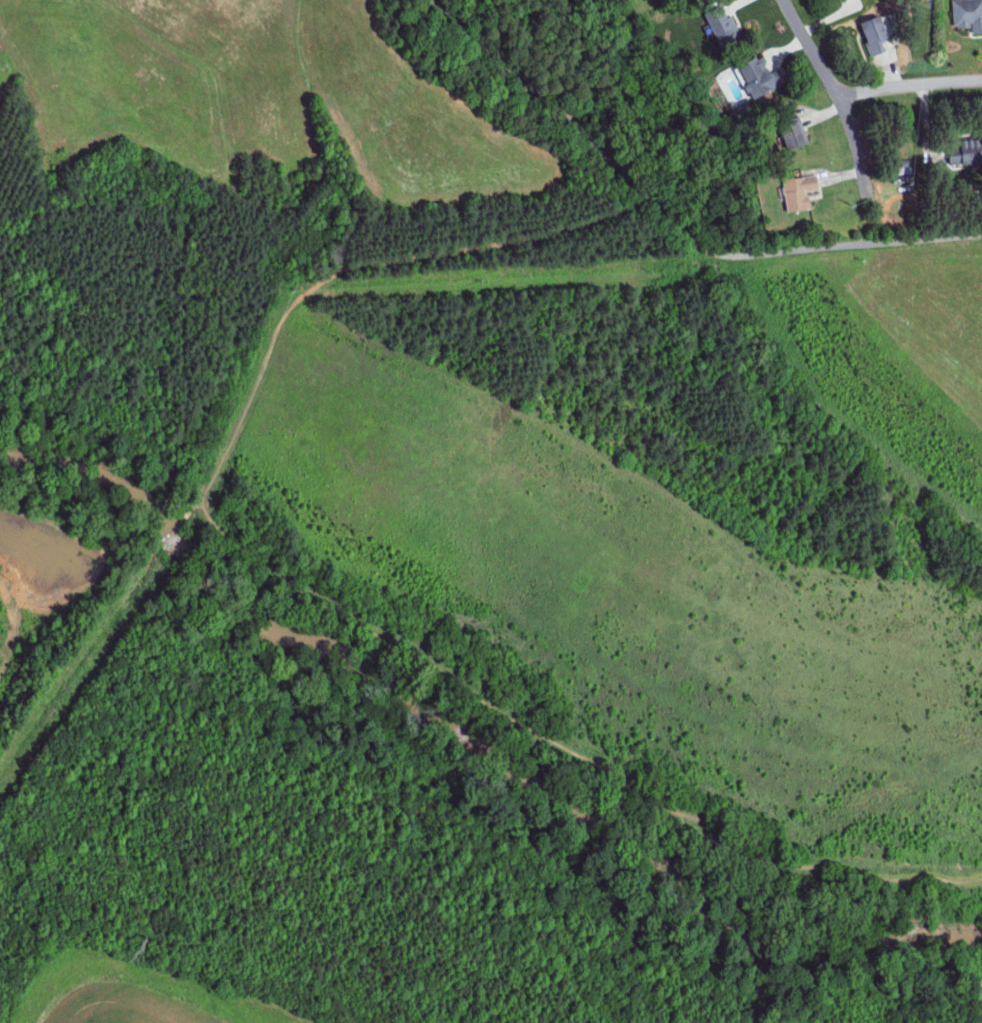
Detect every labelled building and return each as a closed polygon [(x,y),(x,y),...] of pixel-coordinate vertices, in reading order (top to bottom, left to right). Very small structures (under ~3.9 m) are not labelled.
[(954,27),(973,26),(973,33),(981,33),(981,0),(953,0),(954,27)] [(705,12),(719,47),(741,38),(733,19),(722,23),(716,8),(705,12)] [(889,38),(884,19),(862,24),(871,56),(886,52),(883,40),(889,38)] [(738,66),(754,98),(790,80),(784,68),(771,74),(762,55),(738,66)] [(780,123),(787,149),(807,144),(800,117),(780,123)] [(963,139),(963,148),(949,148),(950,167),(981,166),(981,138),(963,139)] [(787,211),(811,209),(809,191),(819,190),(817,175),(783,178),(787,211)]
